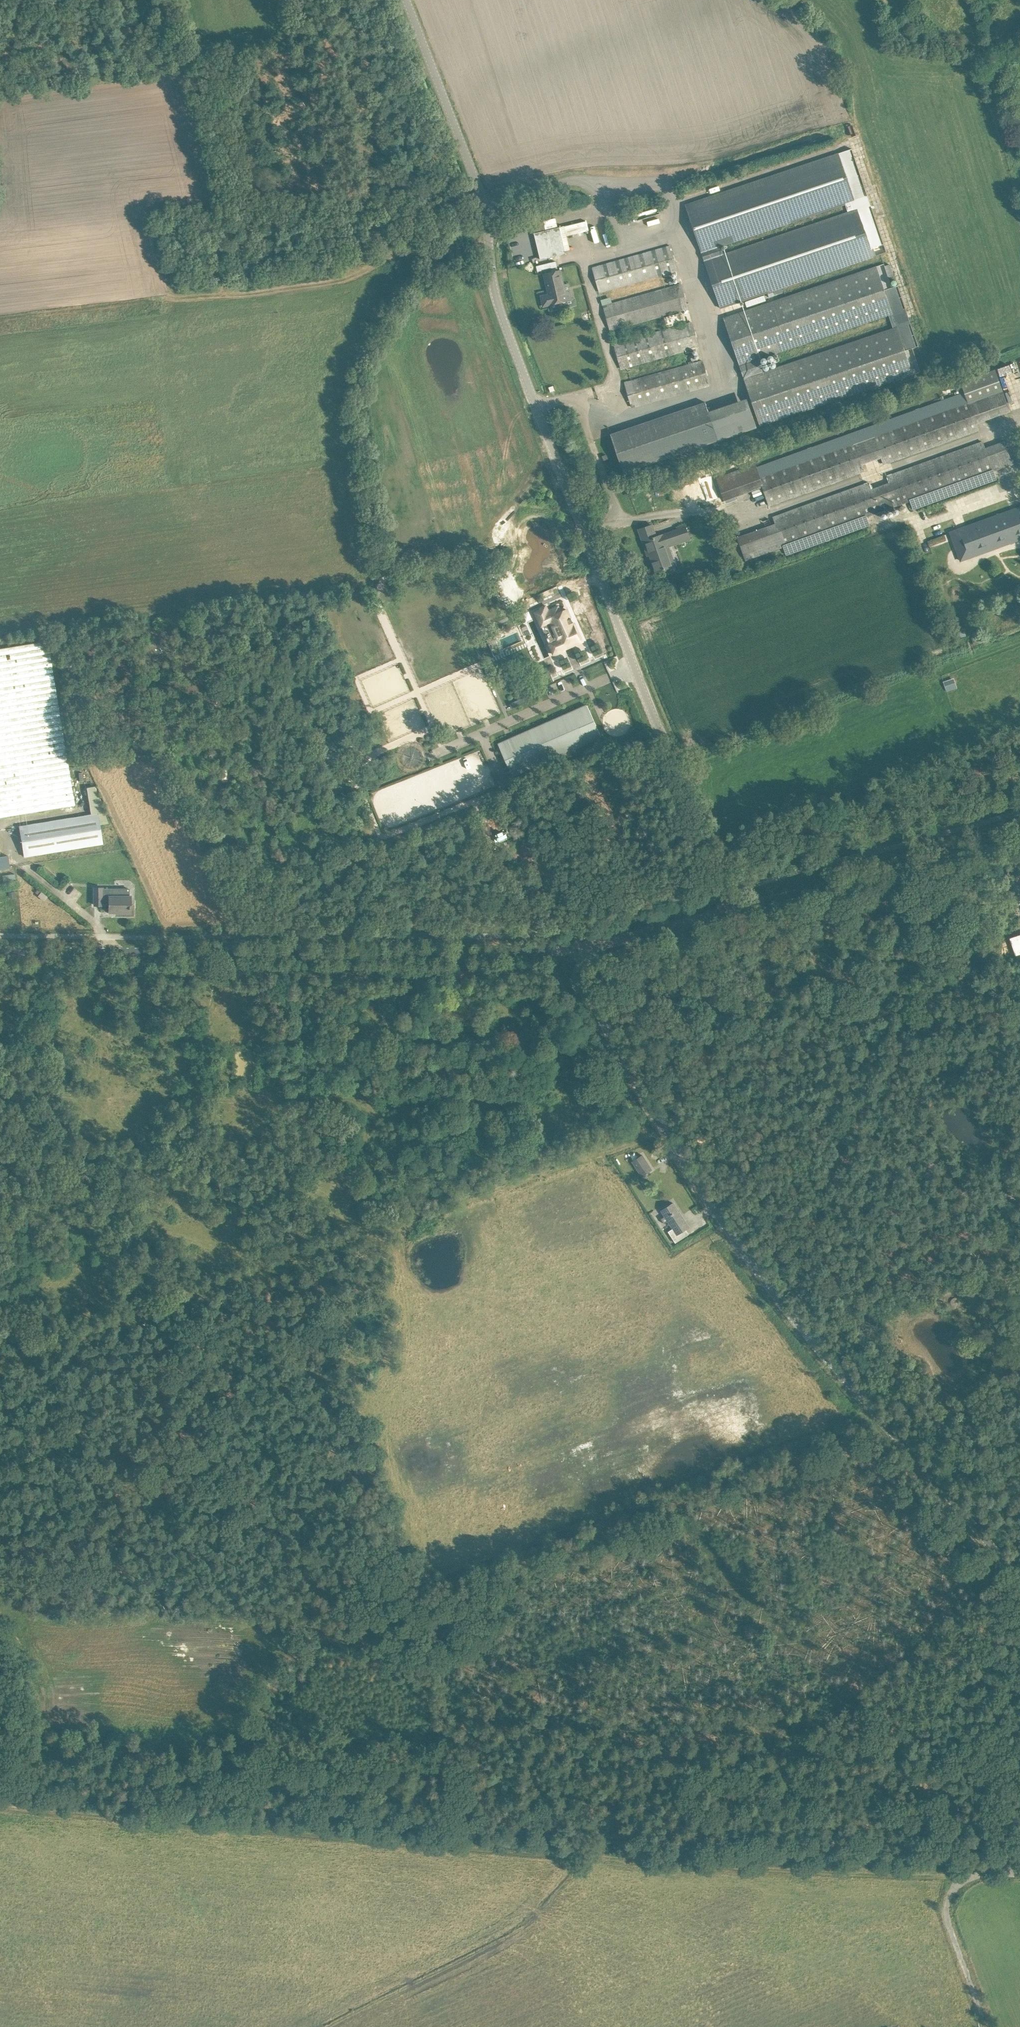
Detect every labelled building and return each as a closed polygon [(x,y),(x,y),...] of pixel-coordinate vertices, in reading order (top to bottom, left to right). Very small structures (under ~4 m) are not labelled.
[(850,149),(685,204),(701,252),(721,245),(845,203),(866,196),(850,149)] [(721,245),(701,252),(720,309),(874,257),(871,248),(884,244),(867,196),(866,196),(845,203),(848,212),(724,254),(721,245)] [(559,227),(544,231),(534,233),(541,259),(565,254),(559,227)] [(592,267),(599,291),(677,269),(670,245),(592,267)] [(884,263),(724,317),(740,366),(759,359),(889,315),(881,291),(892,287),(884,263)] [(560,270),(554,272),(544,274),(549,294),(541,296),(544,306),(567,300),(560,270)] [(603,305),(610,330),(688,308),(681,283),(603,305)] [(759,359),(740,366),(760,426),(920,371),(912,348),(918,346),(898,285),(892,287),(881,291),(889,315),(893,327),(763,372),(759,359)] [(614,343),(621,368),(698,346),(691,321),(614,343)] [(625,382),(632,407),(710,385),(703,360),(625,382)] [(754,463),(716,477),(725,500),(762,487),(769,506),(866,471),(863,464),(882,458),(884,465),(979,430),(977,423),(1010,411),(995,369),(961,381),(964,391),(757,466),(754,463)] [(705,402),(610,434),(623,472),(718,440),(705,402)] [(776,523),(738,537),(746,560),(1013,463),(1004,440),(986,447),(983,441),(888,475),(890,482),(871,489),(869,482),(773,516),(776,523)] [(950,532),(960,560),(979,553),(978,549),(1019,534),(1019,506),(950,532)] [(648,526),(639,529),(648,555),(652,553),(654,561),(653,562),(656,571),(676,564),(670,546),(689,540),(684,524),(678,526),(679,529),(656,537),(652,525),(648,526)] [(567,610),(558,614),(549,618),(561,646),(580,638),(567,610)] [(75,805),(48,641),(0,649),(0,817),(75,805)] [(946,691),(957,688),(955,678),(944,680),(946,691)] [(512,708),(545,693),(543,689),(510,703),(512,708)] [(412,720),(410,721),(412,729),(409,729),(410,731),(425,728),(418,701),(404,704),(407,715),(410,714),(412,720)] [(587,705),(578,709),(500,744),(514,775),(601,736),(590,712),(592,711),(591,709),(589,709),(587,705)] [(87,787),(91,813),(19,825),(24,856),(103,843),(100,824),(109,823),(95,786),(87,787)] [(10,868),(8,855),(0,857),(0,869),(10,868)] [(130,912),(130,905),(130,896),(109,896),(102,896),(102,888),(94,888),(94,905),(102,905),(102,904),(109,904),(109,912),(130,912)] [(1014,948),(1017,955),(1019,953),(1019,936),(1011,939),(1014,948)] [(652,1169),(642,1154),(632,1161),(642,1176),(652,1169)] [(673,1203),(661,1210),(665,1216),(661,1218),(664,1223),(668,1221),(673,1228),(668,1231),(675,1242),(689,1234),(686,1229),(689,1226),(673,1203)]
